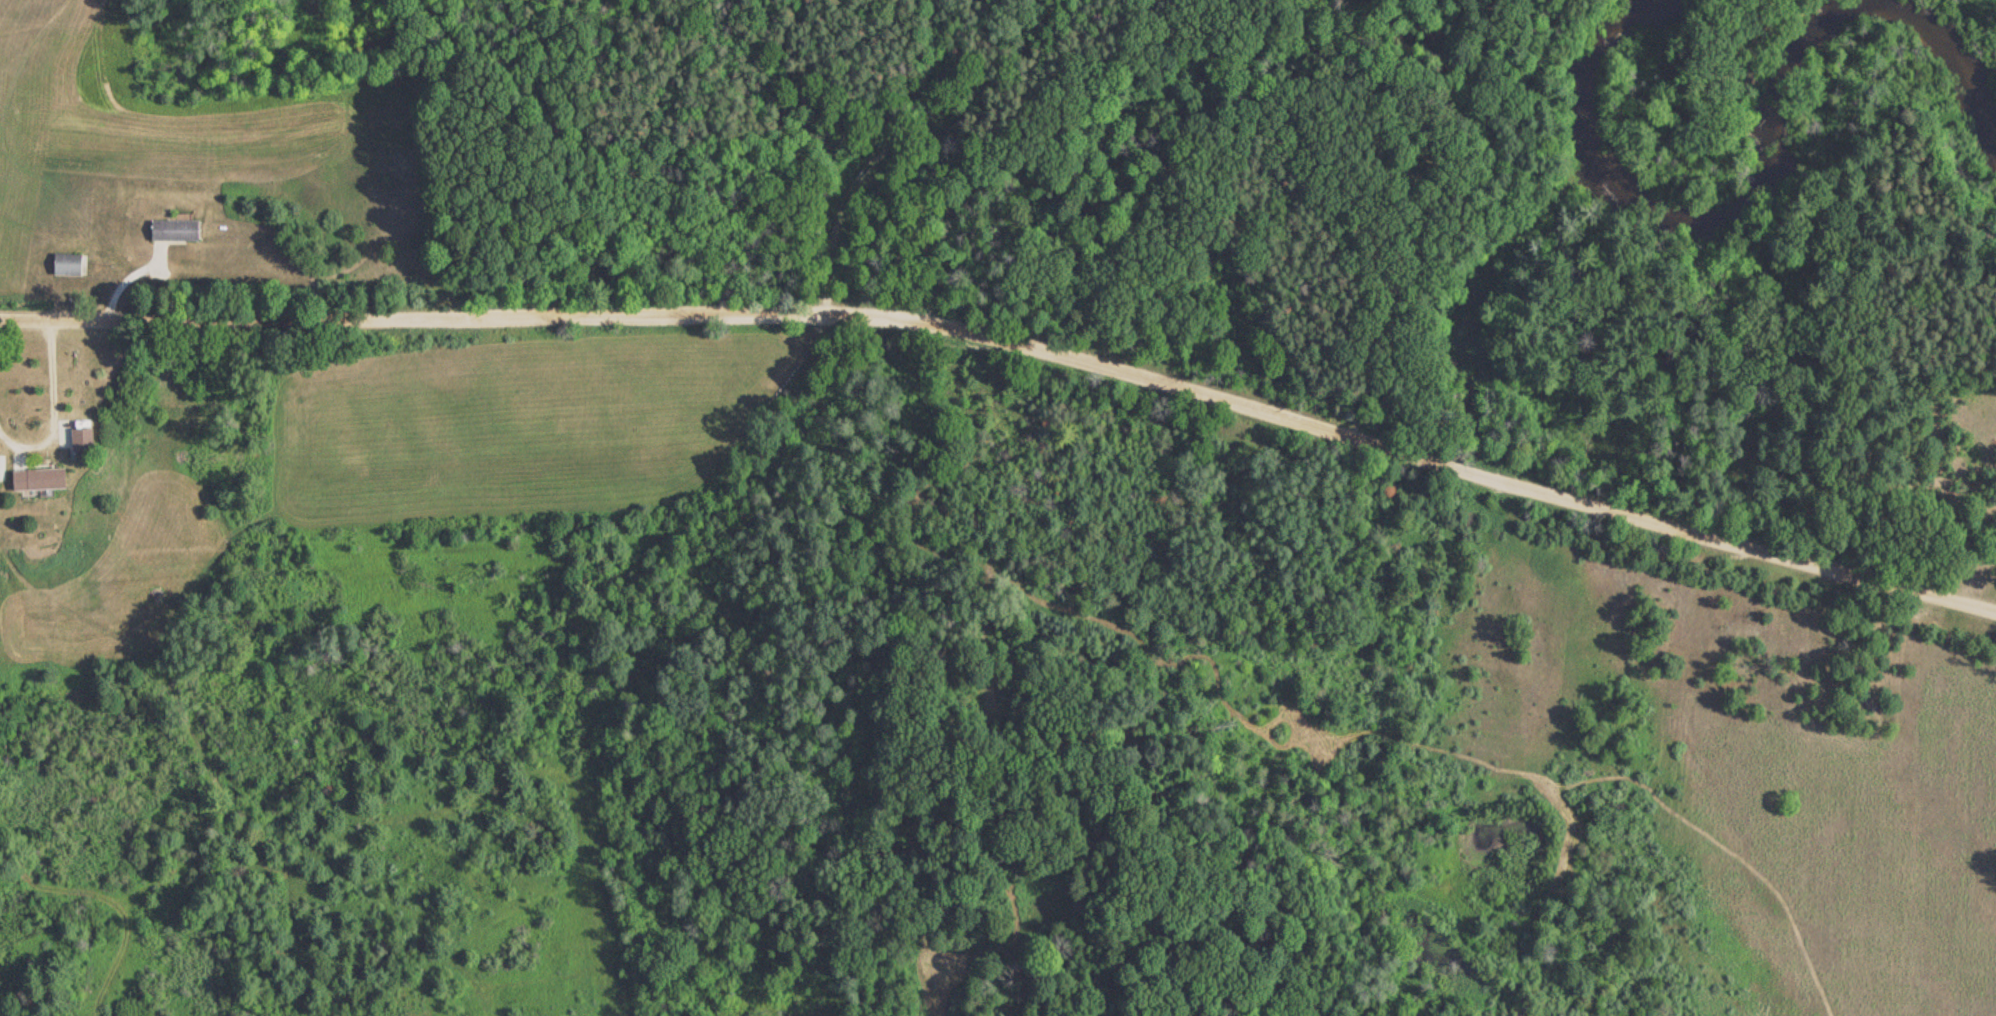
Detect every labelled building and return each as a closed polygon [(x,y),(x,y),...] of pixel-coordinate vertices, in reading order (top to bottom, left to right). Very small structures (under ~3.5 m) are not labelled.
[(149,240),(196,240),(196,219),(149,219),(149,240)] [(84,253),(51,253),(51,275),(84,275),(84,253)] [(57,451),(89,451),(89,429),(57,429),(57,451)] [(10,470),(10,489),(62,489),(62,470),(10,470)]
